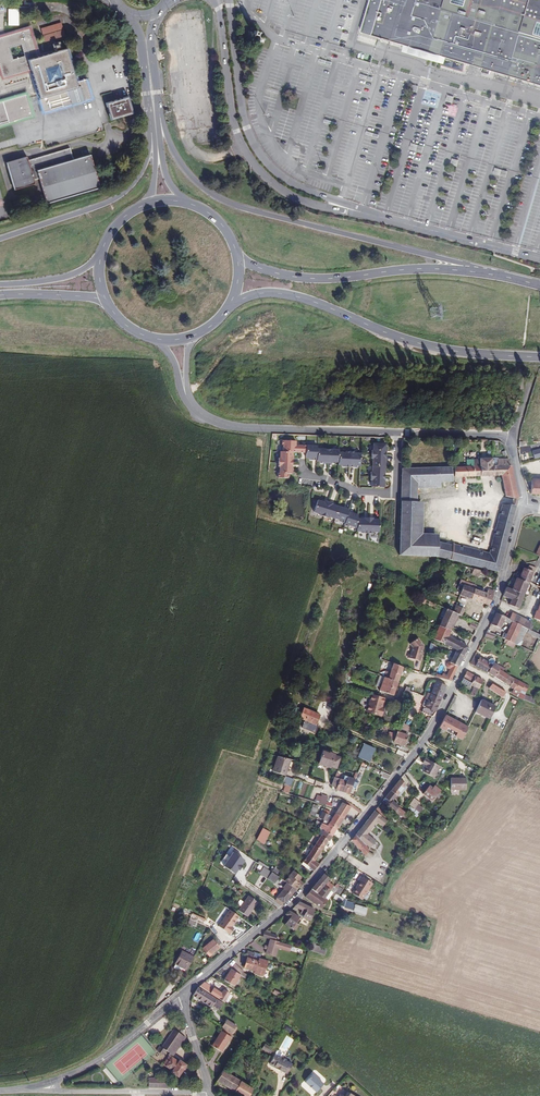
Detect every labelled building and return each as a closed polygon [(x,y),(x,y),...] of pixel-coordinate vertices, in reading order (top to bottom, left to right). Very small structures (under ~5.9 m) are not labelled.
[(362,32),(392,41),(406,45),(404,51),(423,57),(442,62),(444,63),(443,65),(464,71),(467,63),(470,64),(478,66),(480,67),(482,67),(496,71),(509,75),(534,82),(539,84),(539,0),(371,0),(362,32)] [(44,41),(66,36),(62,22),(41,28),(44,41)] [(25,65),(37,61),(27,30),(2,38),(0,38),(0,78),(1,80),(27,72),(25,65)] [(91,101),(85,81),(74,85),(64,53),(37,61),(25,65),(40,116),(91,101)] [(32,117),(25,96),(0,104),(0,127),(32,117)] [(127,101),(105,107),(110,124),(132,117),(127,101)] [(69,148),(6,167),(13,193),(37,186),(44,209),(100,193),(90,157),(74,162),(69,148)] [(279,451),(288,452),(302,452),(302,445),(291,445),(291,441),(278,440),(278,445),(279,445),(279,451)] [(302,445),(302,452),(309,452),(308,454),(313,454),(313,443),(313,440),(302,440),(302,445)] [(381,442),(369,442),(369,448),(367,448),(367,453),(381,453),(381,442)] [(324,443),(313,443),(313,454),(313,455),(319,456),(319,457),(324,457),(324,443)] [(335,444),(324,443),(324,457),(328,457),(328,456),(334,456),(335,446),(335,444)] [(342,447),(335,446),(334,456),(335,459),(341,459),(341,460),(345,460),(346,445),(342,445),(342,447)] [(350,445),(346,445),(345,460),(350,460),(350,459),(356,459),(357,447),(350,447),(350,445)] [(274,458),(274,462),(288,463),(288,452),(279,451),(276,451),(276,458),(274,458)] [(381,453),(367,453),(367,457),(369,457),(368,464),(381,464),(381,453)] [(500,475),(505,496),(514,497),(518,496),(510,465),(508,458),(491,458),(491,463),(488,463),(486,458),(479,458),(463,459),(464,466),(400,468),(400,501),(412,501),(416,500),(416,488),(440,487),(441,482),(453,481),(452,477),(500,475)] [(288,463),(274,462),(274,466),(276,466),(275,473),(274,478),(284,478),(284,473),(288,473),(288,463)] [(381,464),(368,464),(368,470),(367,470),(367,475),(381,475),(381,464)] [(381,475),(367,475),(367,479),(368,479),(368,486),(380,486),(381,475)] [(539,493),(539,477),(531,476),(529,492),(539,493)] [(320,516),(324,501),(321,500),(320,501),(314,499),(310,511),(317,513),(316,514),(320,516)] [(331,517),(335,506),(328,504),(329,502),(324,501),(320,516),(324,517),(325,516),(331,517)] [(453,544),(437,542),(437,534),(422,534),(423,502),(400,501),(398,546),(398,556),(435,556),(450,559),(453,544)] [(450,559),(499,572),(511,524),(516,503),(513,504),(509,503),(503,503),(490,552),(453,544),(450,559)] [(341,522),(345,511),(345,509),(335,506),(331,517),(338,519),(337,521),(341,522)] [(354,527),(354,518),(354,514),(345,511),(341,522),(341,524),(345,525),(345,524),(354,527)] [(365,531),(365,517),(361,516),(361,518),(354,518),(354,527),(354,530),(361,530),(361,531),(365,531)] [(369,517),(365,517),(365,531),(369,532),(369,530),(376,530),(376,518),(369,518),(369,517)] [(519,579),(528,582),(532,571),(534,571),(534,570),(529,568),(528,569),(528,570),(526,569),(523,568),(519,579)] [(459,590),(458,593),(469,598),(473,587),(474,584),(469,583),(469,582),(458,578),(454,589),(459,590)] [(506,607),(517,612),(528,582),(519,579),(517,578),(512,590),(505,588),(501,599),(508,602),(506,607)] [(476,600),(486,604),(492,592),(494,586),(485,584),(483,590),(480,589),(476,600)] [(473,587),(469,598),(476,600),(480,589),(473,587)] [(457,611),(461,613),(463,605),(455,602),(452,609),(457,611)] [(502,604),(497,602),(494,612),(498,614),(502,604)] [(451,619),(454,620),(457,611),(452,609),(446,607),(439,624),(448,627),(449,624),(451,619)] [(514,615),(505,611),(503,616),(507,618),(512,620),(514,615)] [(488,624),(498,628),(502,619),(505,621),(507,618),(503,616),(498,614),(494,612),(490,620),(488,624)] [(522,619),(514,615),(512,620),(520,624),(522,619)] [(513,643),(519,645),(527,627),(520,624),(512,620),(507,618),(505,621),(505,622),(509,624),(502,639),(505,640),(513,643)] [(530,622),(522,619),(520,624),(527,627),(528,628),(530,622)] [(466,644),(446,635),(449,628),(448,627),(439,624),(433,638),(448,645),(453,647),(453,649),(454,649),(462,653),(466,644)] [(538,633),(528,628),(527,627),(525,632),(537,637),(538,633)] [(408,657),(419,661),(421,653),(420,652),(422,645),(416,637),(409,643),(412,647),(409,654),(408,654),(408,657)] [(449,661),(456,665),(462,653),(454,649),(449,661)] [(469,662),(486,671),(493,661),(493,660),(489,658),(487,660),(477,655),(477,656),(473,654),(469,662)] [(493,661),(486,671),(492,674),(498,664),(493,661)] [(402,668),(392,664),(391,667),(389,673),(387,679),(397,683),(402,668)] [(434,677),(449,681),(456,666),(452,664),(447,674),(436,671),(434,677)] [(498,664),(492,674),(503,680),(507,672),(501,669),(503,666),(498,664)] [(474,674),(465,670),(462,676),(471,681),(474,674)] [(507,672),(503,680),(512,686),(518,690),(519,688),(523,682),(507,672)] [(467,694),(471,696),(482,677),(474,674),(471,681),(470,682),(473,684),(467,694)] [(389,695),(393,694),(397,683),(387,679),(383,677),(380,686),(378,691),(389,695)] [(424,696),(420,705),(422,705),(434,710),(444,684),(436,681),(435,681),(433,680),(429,691),(427,697),(424,696)] [(500,695),(501,695),(505,690),(491,682),(487,687),(500,695)] [(523,682),(519,688),(525,692),(529,686),(529,685),(523,682)] [(530,697),(531,694),(525,692),(525,693),(518,690),(512,686),(510,691),(518,696),(528,700),(530,697)] [(383,705),(384,705),(385,699),(371,694),(366,711),(380,715),(381,709),(383,705)] [(539,702),(536,700),(536,699),(530,697),(528,700),(539,705),(539,704),(539,703),(539,702)] [(474,710),(489,717),(495,705),(481,698),(480,701),(479,700),(474,710)] [(431,715),(434,710),(422,705),(420,711),(431,715)] [(315,726),(318,715),(301,710),(297,720),(315,726)] [(443,713),(438,726),(444,729),(446,726),(448,727),(453,718),(443,713)] [(446,726),(444,729),(454,734),(455,730),(453,730),(458,720),(453,718),(448,727),(446,726)] [(454,734),(461,738),(467,725),(458,720),(453,730),(455,730),(454,734)] [(393,741),(403,745),(408,732),(402,730),(397,728),(397,731),(392,729),(390,738),(393,739),(393,741)] [(359,758),(369,762),(375,748),(365,744),(359,758)] [(330,765),(335,767),(339,757),(333,755),(333,753),(328,751),(327,752),(322,750),(317,762),(329,767),(330,765)] [(273,772),(285,776),(291,760),(277,757),(273,772)] [(422,772),(431,777),(438,765),(428,760),(428,761),(423,759),(421,763),(425,766),(422,772)] [(355,773),(360,775),(366,764),(361,761),(355,773)] [(379,775),(386,779),(390,774),(382,771),(379,775)] [(286,776),(283,783),(291,786),(294,779),(286,776)] [(339,793),(346,794),(351,780),(350,779),(344,778),(343,782),(339,793)] [(464,790),(464,789),(465,778),(450,778),(450,789),(464,790)] [(332,779),(329,787),(334,789),(338,781),(335,780),(332,779)] [(394,797),(395,798),(404,787),(404,784),(398,779),(388,792),(394,797)] [(334,789),(334,791),(339,793),(343,782),(338,781),(334,789)] [(419,795),(429,803),(438,791),(435,789),(431,786),(429,789),(426,787),(422,786),(419,790),(422,793),(419,795)] [(396,806),(390,801),(394,797),(388,792),(382,799),(384,801),(382,804),(388,810),(391,812),(395,807),(396,806)] [(315,807),(321,809),(322,807),(326,799),(320,797),(318,800),(315,807)] [(322,807),(327,809),(330,800),(326,799),(322,807)] [(347,805),(340,800),(330,816),(326,823),(332,827),(347,805)] [(412,811),(415,807),(417,805),(412,800),(409,802),(406,806),(412,811)] [(413,812),(412,811),(406,806),(406,805),(403,808),(412,815),(410,817),(414,819),(417,815),(413,812)] [(398,817),(402,813),(397,809),(395,807),(391,812),(398,817)] [(320,809),(314,818),(320,821),(325,813),(326,813),(320,809)] [(384,819),(383,816),(373,809),(371,812),(383,821),(384,819)] [(369,837),(364,832),(372,822),(378,826),(383,821),(371,812),(350,837),(365,849),(369,837)] [(330,816),(325,813),(320,821),(326,823),(330,816)] [(320,821),(315,828),(321,830),(326,823),(320,821)] [(332,827),(326,823),(321,830),(327,834),(332,828),(332,827)] [(257,840),(264,845),(270,832),(263,828),(257,840)] [(313,834),(317,837),(311,846),(317,850),(323,840),(324,840),(327,834),(321,830),(318,834),(315,832),(313,834)] [(362,855),(365,849),(350,837),(346,841),(362,855)] [(316,865),(310,860),(317,850),(311,846),(310,846),(299,862),(310,871),(316,865)] [(397,860),(402,864),(412,854),(406,850),(397,860)] [(244,861),(232,853),(223,867),(235,875),(244,861)] [(274,878),(268,875),(261,870),(257,877),(272,886),(276,880),(274,878)] [(277,874),(272,870),(268,875),(274,878),(277,874)] [(299,885),(301,883),(294,879),(296,876),(290,872),(281,883),(284,885),(292,890),(296,885),(297,886),(299,885)] [(320,883),(323,880),(325,877),(320,873),(308,888),(313,892),(320,883)] [(347,894),(357,900),(368,883),(358,877),(352,885),(352,887),(347,894)] [(325,901),(319,897),(325,889),(326,888),(320,883),(313,892),(308,888),(301,896),(319,909),(325,901)] [(279,906),(286,899),(292,890),(284,885),(271,901),(279,906)] [(330,893),(335,895),(339,888),(334,885),(333,888),(330,893)] [(337,903),(339,897),(337,896),(335,895),(330,893),(327,898),(337,903)] [(236,914),(245,920),(254,905),(245,899),(236,914)] [(297,916),(304,919),(309,909),(296,902),(294,901),(290,906),(297,909),(295,912),(298,913),(297,916)] [(351,913),(361,916),(364,909),(351,905),(352,904),(344,901),(342,908),(351,911),(351,913)] [(296,924),(292,922),(295,917),(285,911),(281,914),(286,917),(282,924),(293,929),(296,924)] [(233,930),(231,929),(237,918),(228,912),(226,915),(221,923),(217,929),(229,936),(233,930)] [(267,939),(273,941),(274,935),(263,932),(261,937),(267,939)] [(275,949),(287,952),(289,946),(273,941),(267,939),(265,947),(262,947),(261,949),(264,950),(263,954),(273,957),(275,949)] [(203,951),(209,958),(219,950),(218,949),(221,946),(215,940),(203,951)] [(324,952),(326,946),(309,940),(307,946),(324,952)] [(178,973),(183,976),(190,963),(178,956),(171,970),(178,973)] [(253,977),(260,980),(265,963),(256,961),(245,958),(245,961),(256,964),(253,975),(253,977)] [(245,961),(241,971),(253,975),(256,964),(245,961)] [(235,973),(238,970),(226,963),(223,966),(235,973)] [(244,984),(241,982),(244,979),(235,973),(223,966),(221,968),(230,975),(226,983),(237,990),(240,985),(242,987),(244,984)] [(199,990),(226,1006),(232,995),(224,990),(221,996),(203,985),(199,990)] [(219,1013),(224,1006),(199,991),(193,1000),(211,1010),(212,1008),(219,1013)] [(232,1036),(233,1037),(237,1029),(227,1023),(222,1031),(232,1036)] [(168,1055),(172,1057),(183,1041),(179,1037),(181,1034),(174,1030),(162,1047),(160,1046),(157,1051),(163,1055),(167,1051),(170,1053),(168,1055)] [(211,1048),(220,1054),(232,1036),(222,1031),(211,1048)] [(168,1055),(164,1064),(165,1066),(172,1057),(168,1055)] [(171,1073),(179,1078),(188,1065),(180,1060),(179,1061),(172,1057),(165,1066),(172,1071),(171,1073)] [(278,1072),(289,1078),(293,1068),(287,1065),(288,1064),(282,1061),(280,1061),(277,1059),(275,1060),(271,1066),(271,1068),(274,1070),(276,1070),(279,1071),(278,1072)] [(255,1089),(223,1071),(214,1086),(215,1091),(219,1085),(239,1095),(252,1095),(254,1092),(255,1089)] [(317,1095),(325,1088),(313,1078),(306,1086),(317,1095)] [(149,1088),(169,1088),(169,1080),(149,1080),(149,1088)]
